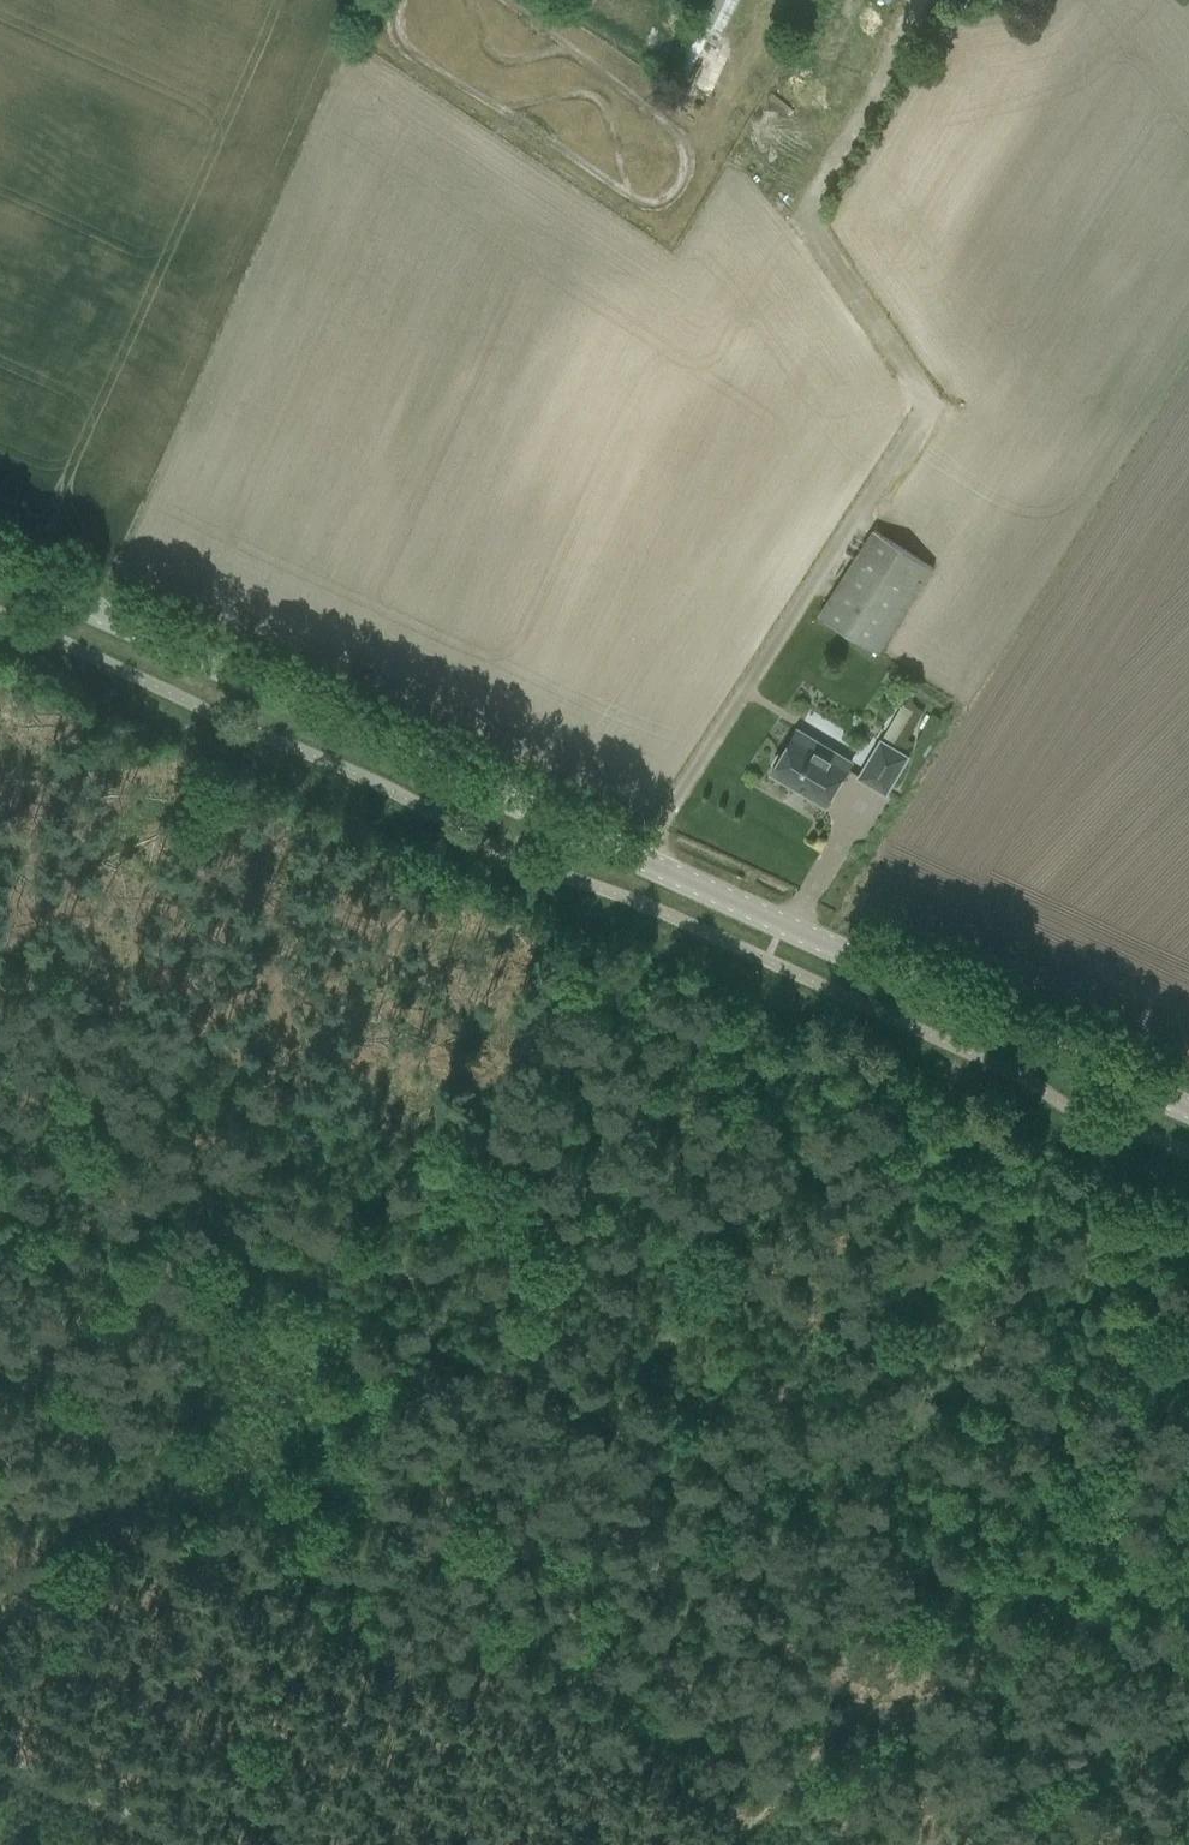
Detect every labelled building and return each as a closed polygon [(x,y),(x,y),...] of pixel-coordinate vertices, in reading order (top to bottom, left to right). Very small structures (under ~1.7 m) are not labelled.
[(878,653),(932,569),(933,567),(874,530),(873,531),(819,616),(878,653)] [(771,774),(825,806),(851,762),(833,751),(829,758),(794,736),(783,755),(778,754),(773,763),(775,767),(771,774)] [(859,778),(885,794),(908,757),(881,741),(859,778)]
